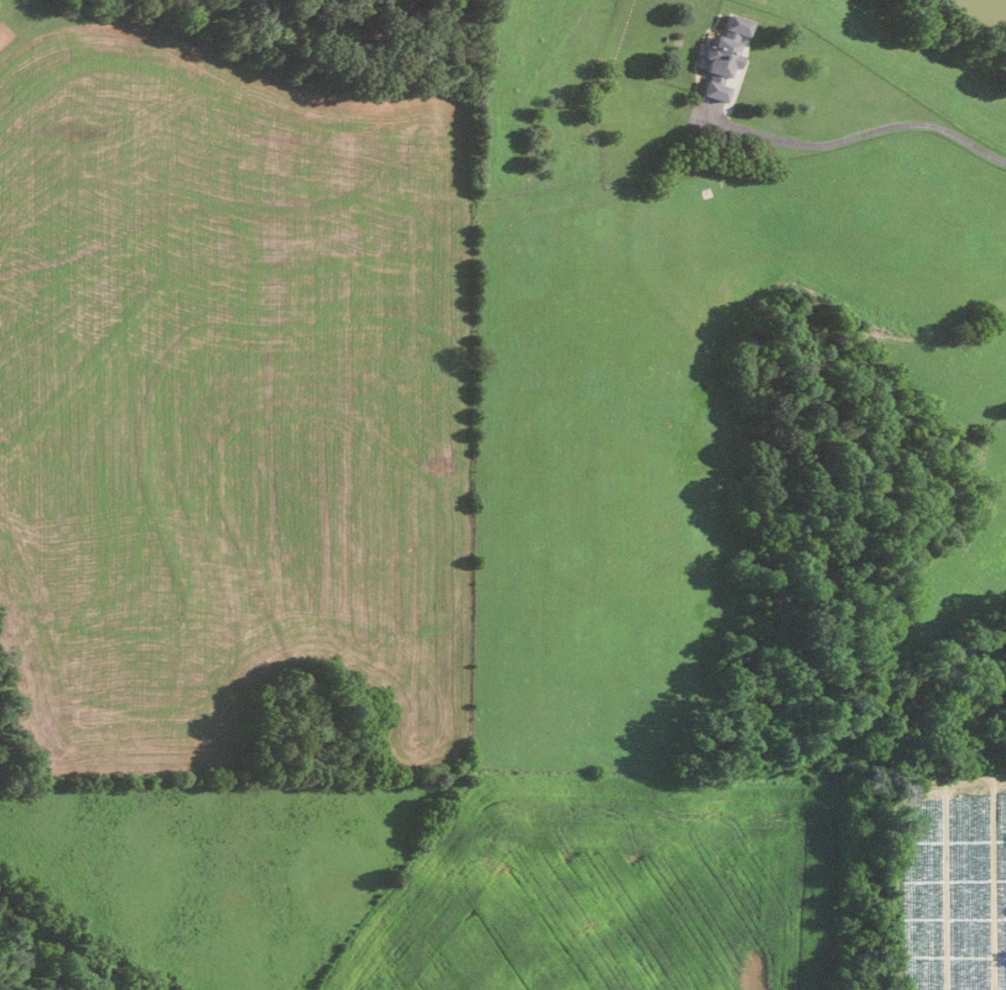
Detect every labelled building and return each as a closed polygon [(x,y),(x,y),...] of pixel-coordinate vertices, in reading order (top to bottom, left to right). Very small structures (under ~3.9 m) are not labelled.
[(699,95),(723,101),(726,86),(723,85),(727,67),(735,67),(738,54),(734,53),(737,41),(744,36),(748,19),(723,14),(719,30),(720,36),(712,34),(709,44),(703,45),(702,50),(702,67),(701,70),(705,71),(699,95)]
